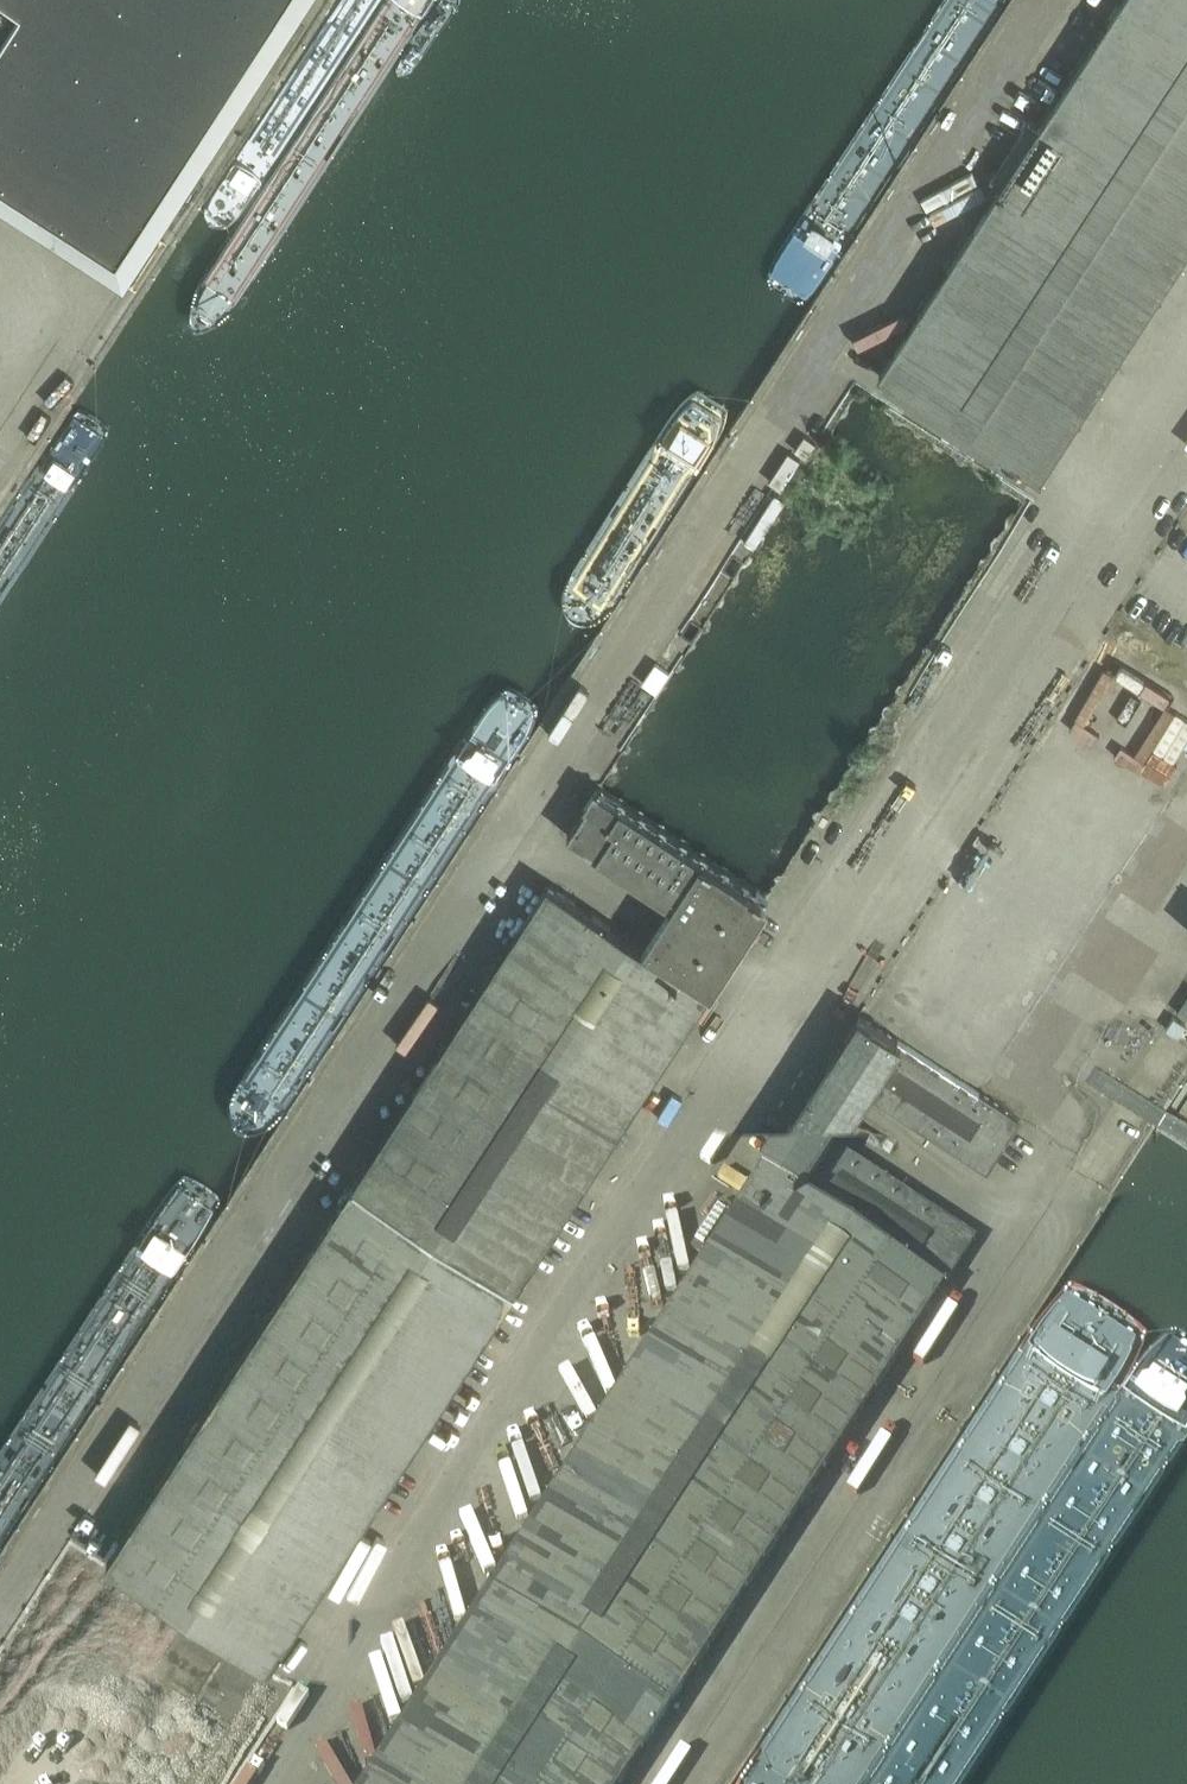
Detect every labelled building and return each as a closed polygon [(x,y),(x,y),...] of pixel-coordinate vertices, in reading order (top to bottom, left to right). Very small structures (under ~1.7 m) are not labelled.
[(118,257),(285,0),(0,0),(0,180),(118,257)] [(1039,129),(1028,122),(989,183),(1000,189),(878,376),(1039,480),(1186,253),(1186,0),(1123,0),(1039,129)] [(976,673),(1063,517),(1031,500),(944,655),(976,673)] [(654,703),(669,668),(653,661),(638,696),(654,703)] [(1117,754),(1140,768),(1178,711),(1168,704),(1136,753),(1123,744),(1117,754)] [(1068,778),(1116,810),(1135,781),(1088,749),(1068,778)] [(1155,755),(1095,859),(1177,905),(1186,888),(1186,774),(1155,755)] [(672,904),(643,949),(708,992),(711,994),(769,903),(594,788),(583,805),(586,807),(568,835),(672,904)] [(108,1564),(269,1669),(290,1637),(708,992),(643,949),(548,887),(353,1188),(346,1187),(341,1194),(344,1201),(108,1564)] [(1029,945),(1141,1011),(1170,960),(1059,895),(1029,945)] [(946,897),(914,944),(932,956),(964,910),(946,897)] [(925,1035),(954,986),(903,956),(874,1006),(925,1035)] [(1045,960),(1014,1011),(1105,1066),(1136,1016),(1045,960)] [(1014,1025),(1006,1038),(954,1007),(930,1045),(1054,1121),(1085,1069),(1014,1025)] [(860,1017),(792,1121),(761,1170),(942,1288),(974,1239),(833,1148),(869,1095),(987,1170),(1020,1120),(981,1095),(980,1094),(860,1017)] [(362,1783),(619,1783),(942,1288),(761,1170),(362,1783)]
